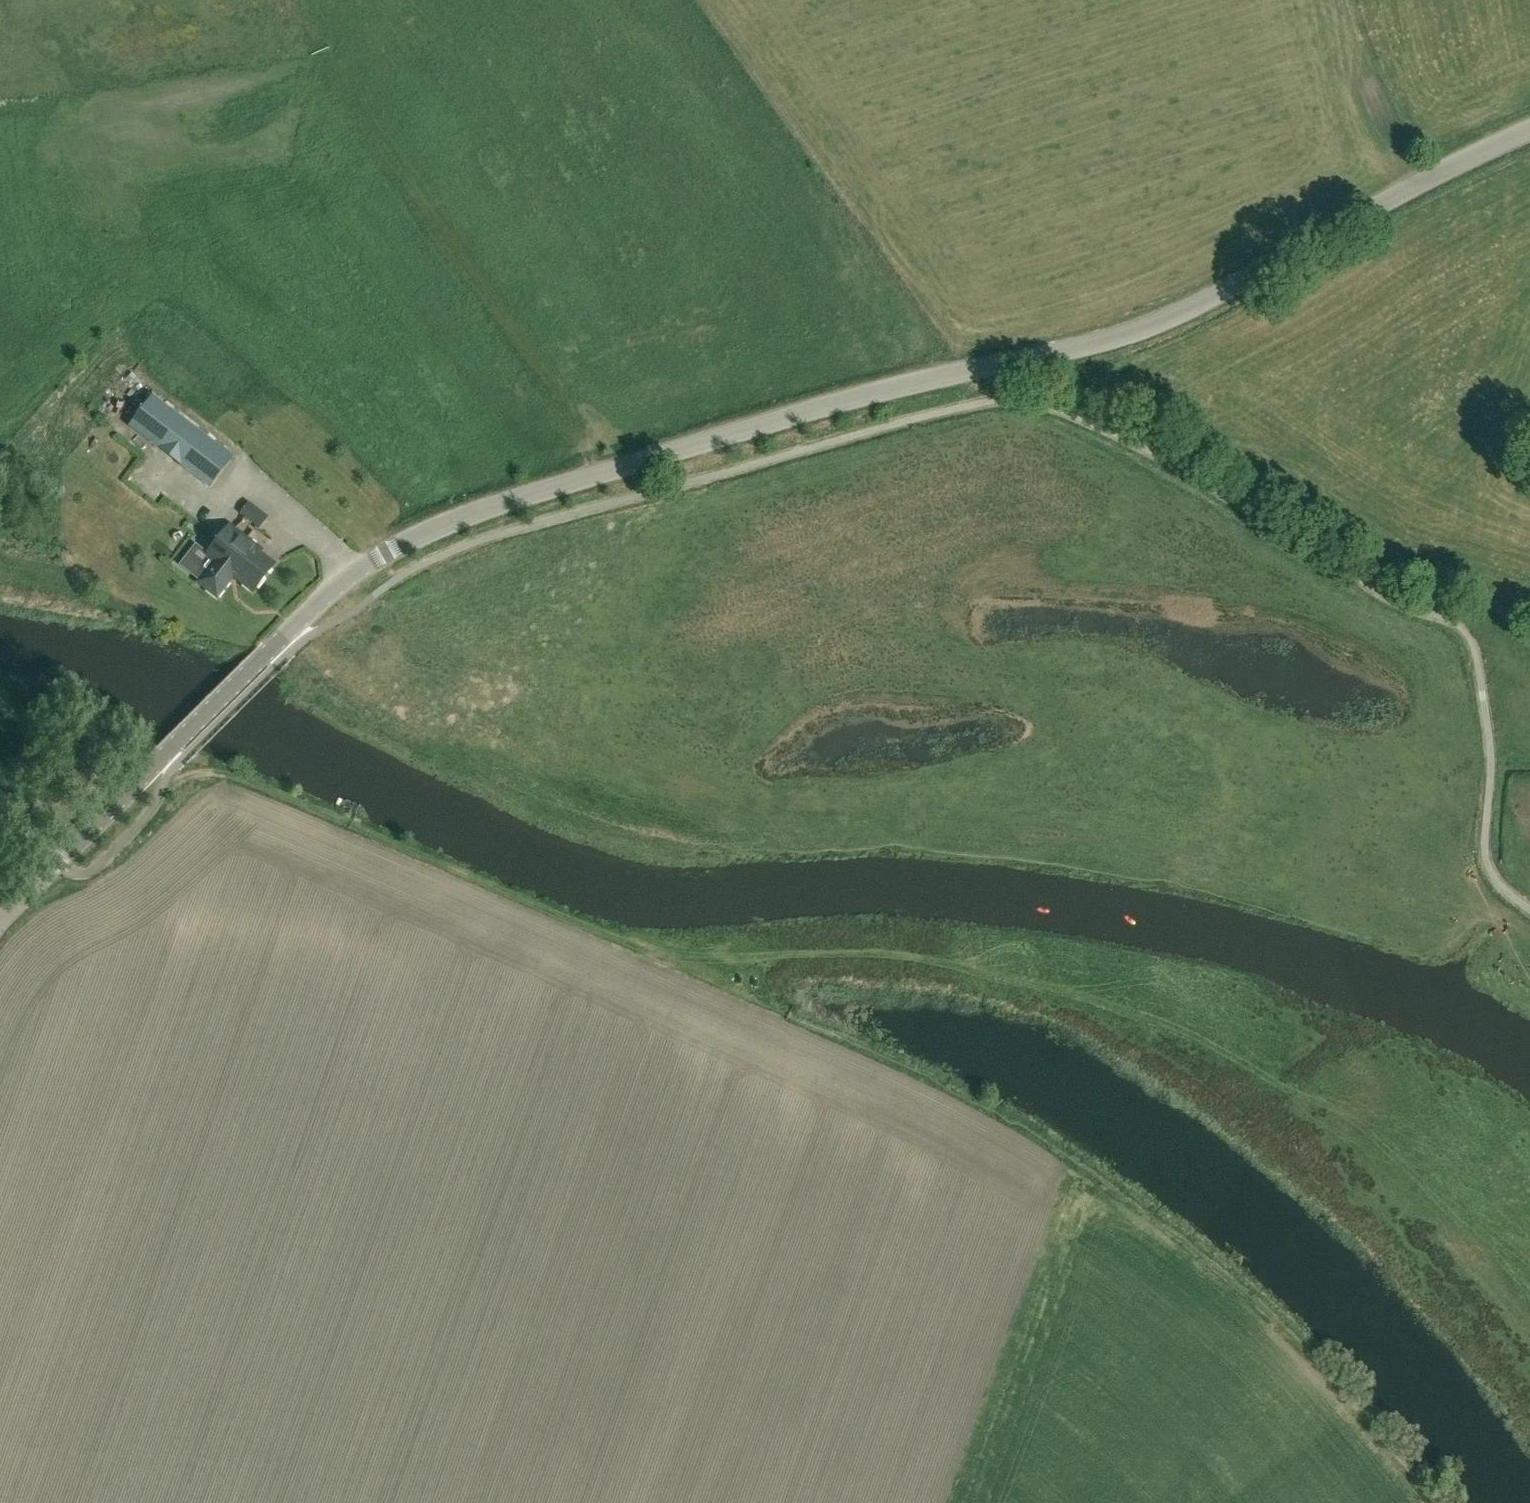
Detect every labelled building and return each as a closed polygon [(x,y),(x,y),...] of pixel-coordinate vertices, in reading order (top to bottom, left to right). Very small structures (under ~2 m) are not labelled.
[(135,364),(123,366),(125,384),(138,382),(135,364)] [(232,458),(152,397),(130,426),(210,486),(232,458)] [(240,514),(260,529),(269,517),(249,502),(240,514)] [(254,591),(275,564),(260,553),(262,550),(230,525),(207,555),(214,561),(198,582),(217,597),(233,576),(254,591)]
